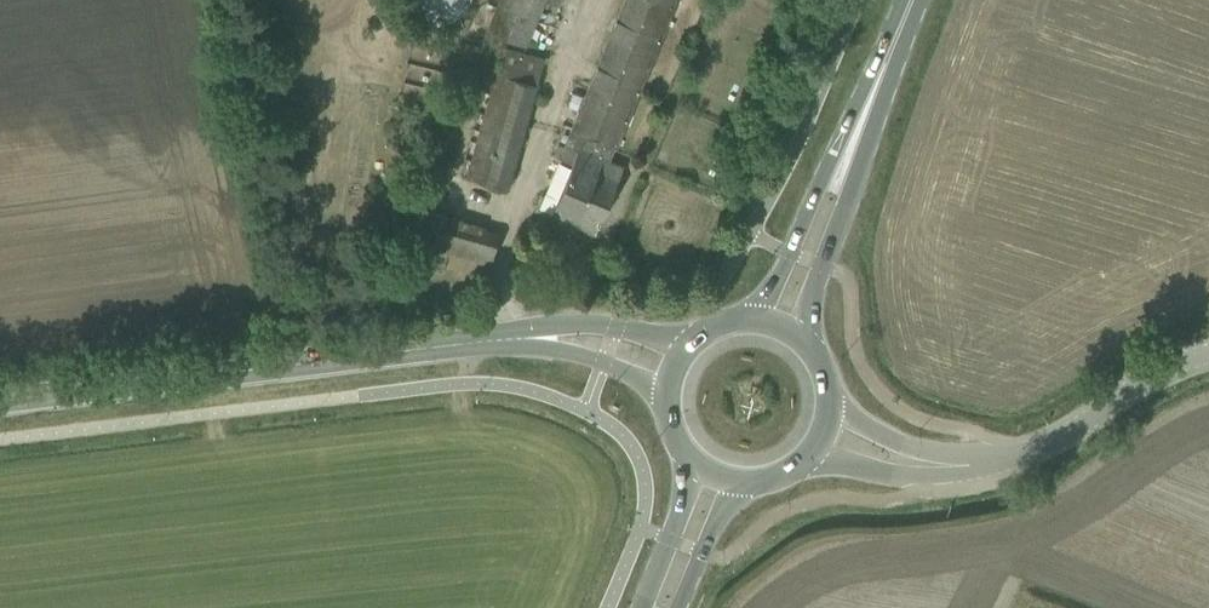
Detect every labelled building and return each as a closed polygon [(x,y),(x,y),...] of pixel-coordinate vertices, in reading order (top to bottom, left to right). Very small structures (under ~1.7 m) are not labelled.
[(461,15),(467,0),(422,0),(461,15)] [(542,0),(498,0),(485,30),(491,33),(486,44),(497,48),(502,36),(522,45),(542,0)] [(676,0),(623,0),(563,145),(576,150),(578,146),(609,159),(615,146),(616,146),(676,0)] [(545,60),(506,48),(467,176),(506,188),(545,60)] [(623,165),(609,159),(578,146),(576,150),(563,145),(559,155),(572,161),(550,214),(594,233),(623,165)] [(420,191),(407,239),(439,248),(448,216),(434,212),(439,196),(420,191)] [(266,329),(264,317),(255,319),(257,330),(266,329)]
